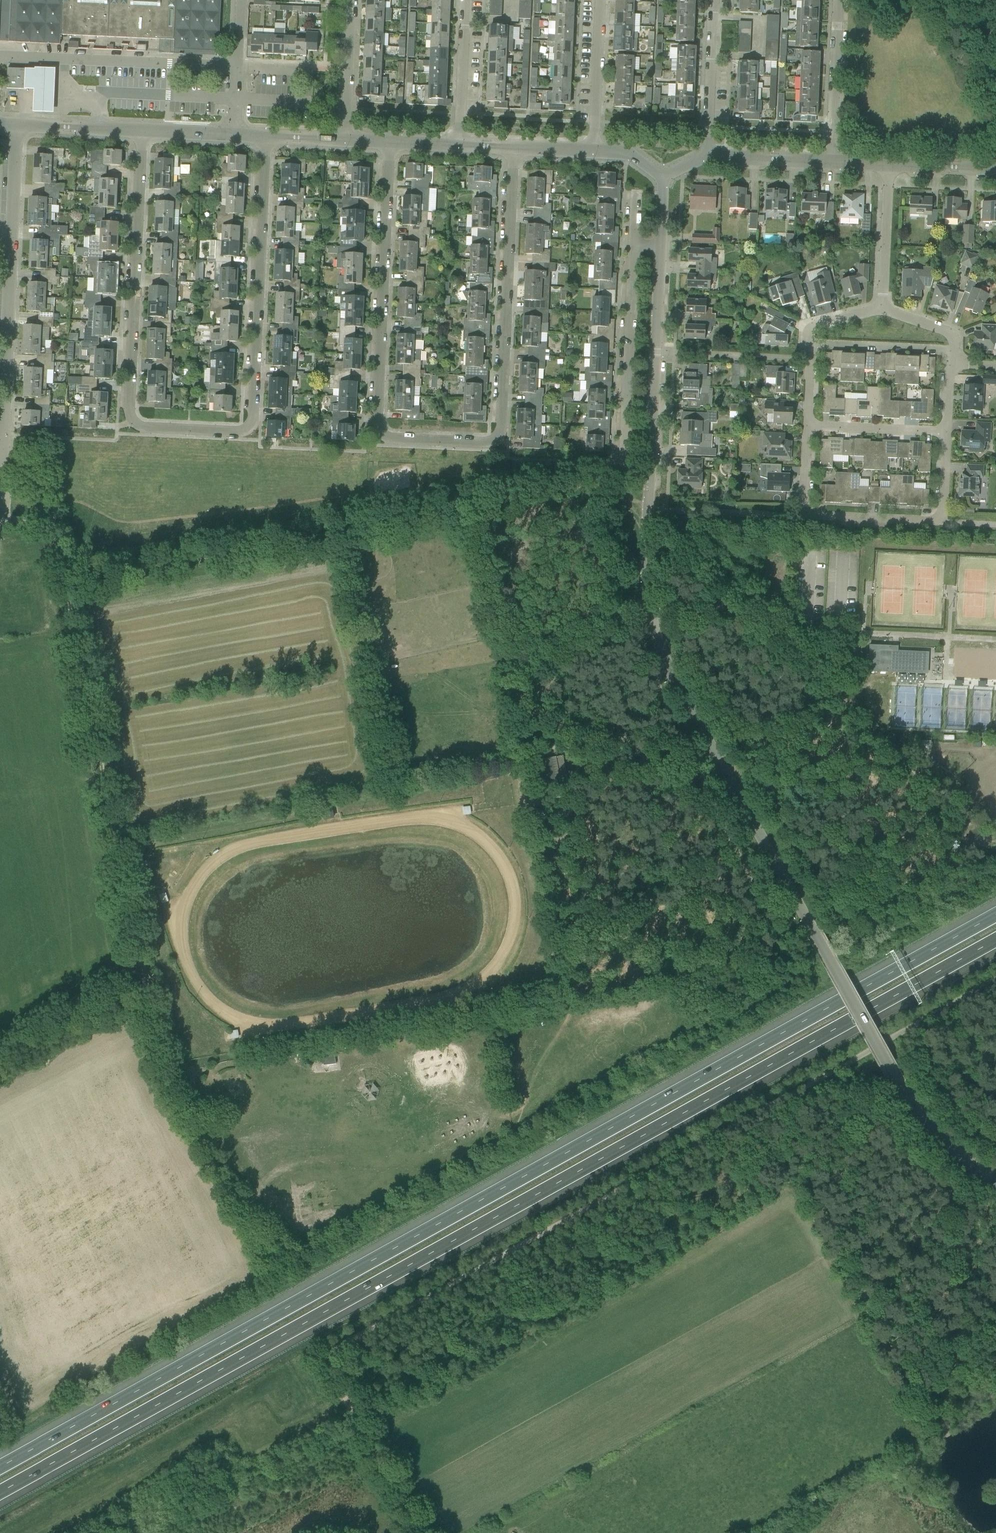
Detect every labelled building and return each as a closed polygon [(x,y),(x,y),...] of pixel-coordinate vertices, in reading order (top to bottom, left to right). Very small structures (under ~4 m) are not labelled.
[(9,42),(29,43),(60,45),(61,35),(70,35),(84,36),(98,37),(118,38),(142,39),(156,39),(160,39),(161,40),(161,49),(174,49),(174,50),(219,52),(220,14),(221,5),(221,0),(0,0),(0,42),(9,42)] [(367,8),(383,9),(384,0),(368,0),(367,8)] [(433,11),(449,12),(450,0),(433,0),(433,11)] [(758,1),(743,0),(740,0),(739,13),(762,14),(763,1),(758,1)] [(819,10),(819,0),(796,0),(795,1),(802,2),(802,9),(819,10)] [(616,1),(615,13),(633,14),(634,2),(616,1)] [(678,4),(677,16),(694,17),(695,4),(678,4)] [(557,5),(557,17),(573,18),(574,6),(557,5)] [(367,13),(367,20),(383,21),(391,22),(391,9),(390,9),(383,9),(367,8),(367,13)] [(802,9),(802,10),(797,9),(796,21),(801,21),(801,22),(818,22),(819,10),(802,9)] [(449,12),(433,11),(426,11),(426,16),(433,16),(432,24),(449,25),(449,12)] [(615,13),(615,26),(633,27),(633,14),(615,13)] [(573,18),(557,17),(549,16),(549,22),(556,22),(556,29),(572,30),(573,18)] [(677,16),(671,16),(670,21),(677,22),(677,29),(694,29),(694,17),(677,16)] [(367,20),(366,33),(382,34),(383,21),(367,20)] [(818,22),(801,22),(801,34),(818,35),(818,22)] [(432,24),(432,36),(432,37),(448,37),(449,25),(432,24)] [(491,26),(490,39),(506,39),(507,27),(491,26)] [(633,27),(615,26),(614,38),(637,39),(637,33),(632,33),(633,27)] [(306,33),(307,33),(306,51),(317,52),(317,47),(323,48),(324,30),(306,29),(306,33)] [(548,35),(548,41),(572,43),(572,30),(556,29),(556,36),(548,35)] [(694,29),(677,29),(676,42),(693,42),(694,29)] [(273,54),(284,55),(285,37),(285,30),(274,30),(274,37),(273,54)] [(295,55),(306,56),(306,51),(307,33),(306,33),(296,33),(296,38),(295,55)] [(382,34),(366,33),(366,45),(382,46),(382,34)] [(818,35),(801,34),(796,34),(795,41),(800,41),(800,47),(817,48),(818,35)] [(247,40),(247,47),(252,47),(251,53),(263,54),(263,36),(252,36),(252,40),(247,40)] [(263,54),(273,54),(274,37),(263,36),(263,54)] [(426,36),(425,41),(432,41),(431,48),(447,49),(448,42),(448,37),(432,37),(432,36),(426,36)] [(284,55),(295,55),(296,38),(285,37),(284,55)] [(637,39),(614,38),(614,51),(636,52),(637,39)] [(506,39),(490,39),(489,51),(506,52),(506,39)] [(572,43),(548,41),(548,46),(549,48),(553,48),(553,54),(555,54),(571,55),(572,43)] [(382,46),(366,45),(365,58),(381,59),(382,46)] [(678,46),(677,59),(695,60),(696,47),(678,46)] [(447,49),(431,48),(431,61),(447,62),(447,49)] [(489,51),(489,64),(505,65),(511,65),(511,60),(505,59),(506,52),(489,51)] [(802,52),(801,65),(819,66),(820,53),(802,52)] [(555,54),(555,62),(549,61),(548,66),(554,67),(571,68),(571,55),(555,54)] [(616,69),(633,70),(633,57),(616,56),(616,69)] [(365,58),(364,70),(380,71),(381,59),(365,58)] [(677,59),(677,72),(695,73),(695,60),(677,59)] [(447,62),(431,61),(423,61),(423,67),(430,67),(430,73),(446,74),(448,74),(449,67),(447,67),(447,62)] [(740,62),(740,67),(737,66),(737,75),(756,76),(763,76),(764,68),(763,68),(763,61),(757,61),(757,63),(740,62)] [(489,64),(488,76),(505,77),(505,65),(489,64)] [(801,65),(801,78),(819,78),(819,66),(801,65)] [(554,67),(554,79),(570,80),(571,68),(554,67)] [(7,69),(7,89),(27,89),(27,69),(7,69)] [(33,70),(25,70),(24,90),(32,91),(32,113),(54,114),(56,70),(33,69),(33,70)] [(633,70),(616,69),(615,82),(632,83),(640,83),(640,77),(632,77),(633,70)] [(364,70),(364,83),(387,84),(387,79),(380,79),(380,71),(364,70)] [(677,72),(676,85),(694,85),(695,73),(677,72)] [(446,74),(430,73),(429,86),(446,87),(446,74)] [(756,76),(737,75),(737,83),(739,83),(739,87),(756,88),(756,76)] [(488,76),(488,88),(510,90),(510,85),(504,84),(505,77),(488,76)] [(801,78),(800,90),(818,91),(819,78),(801,78)] [(570,80),(554,79),(553,91),(546,91),(570,92),(570,80)] [(615,82),(615,94),(632,95),(632,83),(615,82)] [(387,84),(364,83),(363,96),(370,96),(369,103),(384,103),(385,97),(385,89),(387,89),(388,84),(387,84)] [(676,85),(676,97),(694,98),(694,85),(676,85)] [(446,87),(429,86),(425,86),(424,105),(438,106),(438,99),(445,100),(445,99),(447,99),(448,92),(446,92),(446,87)] [(756,88),(739,87),(738,100),(755,101),(756,88)] [(510,90),(488,88),(487,101),(494,102),(494,108),(507,109),(507,102),(503,102),(504,95),(510,95),(510,90)] [(818,91),(800,90),(800,103),(817,104),(818,91)] [(570,92),(546,91),(546,96),(549,96),(549,104),(548,104),(548,111),(563,111),(563,105),(569,105),(570,92)] [(632,95),(615,94),(614,107),(631,108),(632,95)] [(671,97),(670,104),(667,104),(667,110),(693,111),(694,98),(676,97),(671,97)] [(755,101),(738,100),(738,113),(744,113),(744,120),(759,120),(760,113),(755,113),(755,101)] [(793,117),(792,122),(811,123),(811,116),(817,116),(817,104),(800,103),(799,115),(797,115),(793,117)] [(35,169),(51,170),(56,170),(57,157),(64,157),(64,149),(49,148),(49,156),(35,155),(35,169)] [(121,166),(121,152),(91,150),(91,163),(92,164),(92,172),(104,172),(104,165),(121,166)] [(156,160),(155,175),(172,175),(172,168),(178,168),(179,154),(165,154),(165,160),(156,160)] [(223,164),(222,178),(235,178),(236,172),(245,172),(246,157),(229,156),(229,164),(223,164)] [(283,166),(282,180),(298,181),(299,173),(305,173),(305,160),(292,159),(292,166),(283,166)] [(352,183),(368,184),(369,169),(360,169),(360,162),(347,162),(346,175),(352,176),(352,183)] [(415,188),(429,189),(429,183),(430,183),(430,176),(422,175),(423,165),(406,165),(406,179),(415,180),(415,188)] [(482,192),(496,192),(497,179),(491,178),(491,168),(475,168),(475,177),(468,176),(467,191),(482,192)] [(51,170),(35,169),(34,183),(48,184),(47,191),(60,192),(65,192),(65,184),(56,184),(56,178),(51,178),(51,170)] [(528,179),(527,194),(543,194),(550,195),(551,185),(552,185),(553,171),(539,171),(538,179),(528,179)] [(104,172),(92,172),(91,180),(96,180),(95,186),(101,186),(100,194),(116,194),(117,180),(103,180),(104,172)] [(598,197),(603,197),(620,198),(620,184),(614,184),(615,174),(599,173),(598,197)] [(172,175),(155,175),(155,189),(165,190),(164,196),(180,197),(180,183),(172,183),(172,175)] [(235,178),(222,178),(221,199),(227,199),(243,200),(244,186),(235,185),(235,178)] [(298,181),(282,180),(281,195),(291,195),(290,202),(303,203),(304,199),(304,189),(298,189),(298,181)] [(342,197),(342,204),(357,205),(358,198),(368,199),(368,184),(352,183),(352,191),(345,191),(345,197),(342,197)] [(692,187),(691,209),(714,210),(715,188),(708,188),(708,190),(703,190),(701,187),(692,187)] [(404,197),(403,211),(420,212),(420,202),(428,203),(429,189),(415,188),(414,197),(404,197)] [(729,189),(729,200),(730,200),(730,209),(748,210),(749,196),(745,196),(745,189),(729,189)] [(789,218),(795,218),(796,204),(786,203),(786,191),(778,191),(776,189),(774,191),(766,190),(765,210),(789,211),(789,218)] [(60,192),(47,191),(47,199),(30,198),(30,212),(52,213),(52,206),(56,206),(56,200),(59,200),(60,192)] [(496,192),(482,192),(482,200),(474,200),(473,214),(489,215),(489,205),(495,205),(496,192)] [(802,193),(801,213),(825,214),(824,222),(833,222),(833,203),(826,202),(826,195),(818,194),(817,193),(813,193),(812,193),(812,194),(802,193)] [(116,194),(100,194),(100,201),(95,201),(94,207),(90,207),(90,215),(102,215),(102,208),(116,208),(116,194)] [(543,194),(527,194),(527,208),(537,208),(537,217),(550,218),(551,204),(543,204),(543,194)] [(861,232),(870,233),(871,215),(863,214),(863,195),(852,194),(852,196),(843,196),(843,206),(840,205),(840,218),(862,219),(861,232)] [(180,197),(164,196),(164,197),(166,197),(166,203),(157,203),(156,217),(173,218),(173,210),(179,210),(180,197)] [(603,206),(597,205),(597,206),(596,207),(596,211),(597,212),(597,220),(613,221),(613,211),(619,211),(620,198),(603,197),(603,206)] [(909,214),(927,215),(927,226),(937,227),(938,211),(931,210),(932,198),(910,197),(909,214)] [(243,200),(227,199),(227,207),(221,207),(221,213),(218,213),(217,220),(230,221),(231,214),(243,215),(243,200)] [(944,207),(943,219),(959,220),(959,219),(966,219),(966,206),(960,205),(960,199),(946,199),(946,208),(944,207)] [(303,203),(290,202),(290,209),(278,208),(277,223),(294,224),(294,216),(300,216),(300,210),(303,210),(303,203)] [(982,222),(992,223),(992,225),(995,225),(995,202),(983,202),(982,222)] [(357,205),(342,204),(341,218),(348,218),(347,226),(364,227),(364,212),(355,212),(355,205),(357,205)] [(420,212),(403,211),(403,226),(412,226),(412,235),(425,235),(430,235),(430,228),(427,228),(427,222),(428,212),(420,212)] [(52,213),(30,212),(29,226),(46,227),(46,234),(60,235),(67,235),(67,228),(59,227),(51,226),(52,213)] [(757,230),(758,214),(750,213),(749,229),(757,230)] [(489,215),(473,214),(472,229),(481,229),(480,238),(494,238),(494,225),(488,225),(489,215)] [(102,215),(90,215),(89,222),(97,223),(96,229),(102,229),(102,236),(118,237),(118,223),(101,223),(102,215)] [(173,218),(156,217),(156,232),(165,232),(165,239),(178,239),(179,226),(172,226),(173,218)] [(550,218),(537,217),(536,226),(527,225),(526,240),(542,241),(550,241),(551,224),(550,224),(550,218)] [(230,221),(217,220),(217,233),(223,234),(223,241),(239,242),(240,228),(230,227),(230,221)] [(597,220),(596,234),(592,238),(592,243),(618,244),(618,231),(612,230),(613,221),(597,220)] [(294,224),(277,223),(277,238),(286,238),(286,245),(299,245),(299,232),(293,231),(294,224)] [(971,248),(971,244),(973,244),(974,226),(963,225),(962,244),(965,244),(964,248),(971,248)] [(341,233),(340,247),(353,248),(354,241),(363,241),(364,227),(347,226),(347,234),(341,233)] [(713,229),(713,236),(693,235),(693,243),(719,244),(720,229),(713,229)] [(31,241),(31,255),(45,255),(53,256),(53,242),(60,243),(60,235),(46,234),(45,241),(31,241)] [(425,235),(412,235),(411,243),(401,243),(400,257),(417,258),(418,248),(425,249),(425,235)] [(77,248),(76,257),(88,257),(100,258),(100,250),(117,251),(118,237),(102,236),(96,236),(95,243),(93,245),(89,245),(89,249),(77,248)] [(471,246),(471,260),(487,261),(487,251),(493,252),(494,238),(480,238),(472,237),(472,246),(471,246)] [(178,239),(165,239),(164,246),(155,245),(154,260),(171,260),(177,261),(177,253),(178,239)] [(542,241),(526,240),(525,254),(536,255),(536,263),(549,264),(550,250),(542,250),(542,241)] [(216,258),(215,263),(229,263),(229,257),(238,257),(239,242),(223,241),(223,242),(216,241),(216,249),(216,258)] [(618,244),(592,243),(601,243),(600,252),(595,252),(595,266),(611,267),(611,257),(617,257),(618,244)] [(299,245),(286,245),(285,251),(276,251),(275,266),(292,266),(292,259),(298,259),(299,245)] [(339,260),(337,260),(337,268),(345,269),(362,269),(362,255),(353,255),(353,248),(340,247),(339,260)] [(700,263),(700,269),(716,270),(716,259),(711,258),(711,250),(689,249),(688,262),(700,263)] [(978,256),(965,251),(960,264),(972,269),(978,256)] [(31,255),(30,269),(44,269),(44,277),(56,277),(56,269),(52,269),(52,264),(44,263),(45,255),(31,255)] [(100,258),(88,257),(88,265),(91,265),(90,270),(93,273),(94,273),(93,279),(94,279),(100,279),(116,280),(116,266),(100,265),(100,258)] [(417,258),(400,257),(399,272),(410,272),(410,281),(423,281),(424,268),(417,268),(417,258)] [(171,260),(154,260),(154,274),(163,275),(163,281),(176,282),(177,268),(177,261),(171,260)] [(471,260),(470,275),(467,275),(467,284),(470,284),(470,283),(492,284),(492,271),(486,271),(487,261),(471,260)] [(229,263),(215,263),(215,276),(221,276),(221,284),(237,285),(238,270),(228,270),(229,263)] [(526,271),(525,286),(541,287),(549,287),(550,277),(550,272),(555,272),(555,264),(549,264),(536,263),(535,272),(532,272),(526,271)] [(867,281),(868,266),(859,265),(858,274),(848,276),(849,279),(841,281),(845,298),(860,294),(857,284),(867,281)] [(292,266),(275,266),(275,280),(287,281),(287,287),(300,288),(306,288),(306,286),(304,285),(300,285),(300,280),(297,280),(297,274),(291,274),(292,266)] [(611,267),(595,266),(594,281),(602,281),(602,289),(616,290),(616,277),(610,276),(611,267)] [(904,267),(904,270),(903,270),(902,296),(920,297),(920,287),(931,287),(936,269),(925,268),(925,271),(914,271),(914,268),(904,267)] [(362,269),(345,269),(345,277),(339,276),(338,290),(352,290),(352,284),(361,284),(362,269)] [(715,281),(716,270),(700,269),(699,275),(688,275),(687,288),(710,289),(710,280),(715,281)] [(829,295),(834,293),(829,272),(817,275),(819,281),(808,284),(811,296),(813,296),(815,306),(831,302),(829,295)] [(780,299),(782,307),(797,302),(796,299),(805,296),(797,273),(785,277),(787,282),(768,289),(772,301),(780,299)] [(29,283),(29,297),(45,298),(45,291),(51,291),(51,285),(60,285),(60,277),(56,277),(44,277),(43,284),(29,283)] [(86,292),(86,300),(98,300),(98,293),(115,294),(116,280),(100,279),(94,279),(94,292),(86,292)] [(969,280),(965,292),(971,294),(965,308),(972,311),(973,309),(978,311),(977,313),(983,315),(979,313),(987,294),(974,288),(976,283),(969,280)] [(176,282),(163,281),(162,288),(150,287),(150,302),(166,303),(176,303),(177,289),(176,289),(176,282)] [(423,281),(410,281),(409,289),(399,289),(398,303),(415,304),(416,295),(423,295),(423,281)] [(470,283),(470,284),(469,292),(462,292),(467,301),(469,301),(469,307),(485,307),(485,297),(491,298),(492,284),(470,283)] [(214,291),(214,299),(211,299),(211,302),(210,305),(227,305),(227,299),(236,299),(237,285),(221,284),(220,292),(214,291)] [(525,286),(524,300),(535,301),(534,310),(548,310),(548,306),(549,297),(548,297),(549,287),(541,287),(525,286)] [(277,294),(276,308),(292,309),(293,301),(299,302),(300,288),(287,287),(286,294),(277,294)] [(572,289),(567,293),(573,299),(577,295),(572,289)] [(593,298),(593,312),(609,313),(609,303),(615,303),(616,290),(602,289),(602,298),(593,298)] [(941,289),(936,292),(932,307),(940,309),(941,307),(950,310),(953,299),(955,299),(957,291),(949,289),(949,291),(941,289)] [(354,290),(352,290),(338,290),(338,297),(341,298),(340,304),(346,304),(346,312),(363,312),(363,298),(354,297),(354,290)] [(29,297),(28,311),(42,312),(42,319),(54,320),(54,310),(51,306),(50,306),(50,298),(45,298),(29,297)] [(98,300),(86,300),(86,308),(90,308),(90,314),(95,314),(95,322),(111,322),(111,308),(98,308),(98,300)] [(701,320),(715,320),(716,314),(712,314),(712,308),(706,308),(706,301),(686,300),(686,313),(701,314),(701,320)] [(166,303),(150,302),(149,317),(158,317),(158,324),(171,324),(172,311),(166,310),(166,303)] [(415,304),(398,303),(397,318),(408,318),(407,327),(421,327),(422,314),(415,314),(415,304)] [(227,305),(210,305),(210,312),(216,312),(216,318),(222,319),(222,326),(238,327),(238,313),(226,312),(227,305)] [(485,307),(469,307),(468,321),(476,321),(476,330),(490,331),(490,317),(484,317),(485,307)] [(763,333),(765,334),(765,345),(787,346),(788,336),(785,336),(785,334),(784,333),(788,325),(781,321),(784,316),(775,311),(768,307),(765,313),(774,318),(770,326),(768,325),(765,325),(764,326),(762,329),(762,332),(763,333)] [(292,309),(276,308),(276,323),(285,324),(285,330),(298,331),(298,317),(292,317),(292,309)] [(548,310),(534,310),(534,318),(523,318),(523,332),(539,333),(547,333),(548,324),(548,314),(548,310)] [(340,319),(339,333),(352,333),(353,327),(362,327),(363,312),(346,312),(346,319),(340,319)] [(609,313),(593,312),(592,327),(597,327),(597,336),(613,336),(614,323),(608,323),(609,313)] [(54,320),(42,319),(41,327),(25,326),(24,340),(40,341),(40,333),(46,334),(46,328),(53,328),(54,320)] [(715,320),(701,320),(701,326),(685,325),(685,339),(705,339),(705,332),(711,332),(711,327),(715,327),(715,320)] [(85,334),(84,342),(84,343),(96,343),(96,338),(103,338),(103,336),(110,336),(111,322),(95,322),(88,321),(87,329),(85,328),(85,334)] [(148,344),(164,345),(173,346),(173,337),(171,336),(171,324),(158,324),(158,330),(148,330),(148,344)] [(982,325),(981,336),(974,335),(973,350),(992,350),(993,344),(995,344),(995,326),(982,325)] [(212,345),(212,347),(225,348),(225,341),(237,342),(238,327),(222,326),(221,334),(215,334),(215,340),(212,340),(212,345)] [(421,327),(407,327),(407,335),(398,335),(397,350),(421,351),(422,333),(421,333),(421,327)] [(463,342),(467,343),(467,353),(483,353),(483,344),(489,344),(490,331),(476,330),(464,329),(463,342)] [(275,337),(274,351),(291,352),(291,344),(297,344),(298,331),(285,330),(284,337),(275,337)] [(539,333),(523,332),(522,347),(532,347),(531,356),(545,356),(545,350),(546,350),(547,343),(539,342),(539,333)] [(352,333),(339,333),(338,346),(345,347),(344,354),(361,355),(361,341),(352,340),(352,333)] [(613,336),(597,336),(589,335),(589,344),(591,344),(590,358),(606,359),(607,349),(613,350),(613,336)] [(24,340),(23,354),(40,355),(40,362),(51,362),(52,352),(50,349),(45,349),(45,348),(45,341),(40,341),(24,340)] [(84,343),(84,342),(82,342),(81,350),(87,351),(87,357),(96,357),(96,364),(112,365),(112,351),(96,351),(96,343),(84,343)] [(164,345),(148,344),(147,359),(159,360),(159,366),(172,367),(173,359),(170,359),(170,353),(164,353),(164,345)] [(212,347),(211,368),(233,369),(234,355),(224,354),(225,348),(212,347)] [(421,351),(397,350),(396,364),(407,365),(406,373),(420,374),(421,351)] [(291,352),(274,351),(274,366),(283,366),(283,373),(296,374),(296,360),(290,360),(291,352)] [(852,382),(853,354),(847,354),(847,352),(837,351),(837,354),(825,353),(825,368),(840,369),(840,382),(852,382)] [(853,354),(852,382),(863,383),(864,370),(875,370),(879,370),(880,355),(869,355),(869,353),(859,352),(859,355),(853,354)] [(483,353),(467,353),(466,367),(466,376),(488,377),(488,363),(482,363),(483,353)] [(335,368),(334,375),(348,376),(348,369),(360,370),(361,355),(344,354),(344,362),(335,362),(335,368)] [(880,355),(879,370),(895,371),(894,384),(906,385),(907,357),(901,356),(901,354),(891,354),(891,356),(880,355)] [(907,357),(906,385),(918,385),(919,372),(934,373),(935,358),(923,358),(924,355),(913,355),(913,357),(907,357)] [(520,364),(520,378),(536,379),(537,369),(544,370),(545,356),(531,356),(531,364),(520,364)] [(590,358),(590,368),(587,368),(585,370),(584,381),(586,381),(611,382),(612,369),(606,369),(606,359),(590,358)] [(26,369),(25,383),(46,384),(47,370),(53,371),(54,363),(51,362),(40,362),(39,369),(26,369)] [(83,378),(82,385),(94,386),(94,378),(111,379),(112,365),(96,364),(96,372),(90,372),(90,378),(83,377),(83,378)] [(710,380),(706,380),(707,365),(691,364),(690,371),(688,373),(683,373),(682,386),(709,387),(710,380)] [(739,379),(740,365),(733,365),(731,388),(739,388),(739,379)] [(172,380),(172,367),(159,366),(158,373),(149,372),(148,387),(165,388),(171,388),(172,380)] [(784,367),(767,366),(766,378),(776,379),(775,385),(776,385),(776,393),(793,394),(794,374),(784,374),(784,367)] [(233,369),(211,368),(210,390),(223,390),(223,384),(232,384),(233,369)] [(270,379),(270,394),(286,394),(286,387),(292,387),(293,381),(295,381),(296,374),(283,373),(282,380),(270,379)] [(396,381),(396,396),(413,396),(414,387),(421,387),(421,380),(420,380),(420,374),(406,373),(406,382),(396,381)] [(330,375),(329,389),(340,389),(340,397),(356,398),(357,383),(347,383),(348,376),(334,375),(334,376),(330,375)] [(466,376),(464,399),(481,400),(481,390),(487,390),(488,377),(466,376)] [(983,376),(983,384),(995,385),(995,377),(983,376)] [(536,379),(520,378),(519,393),(529,393),(528,402),(542,402),(542,396),(543,396),(544,389),(536,389),(536,379)] [(611,382),(586,381),(586,382),(595,382),(594,390),(589,390),(588,404),(604,405),(605,395),(611,396),(611,382)] [(46,384),(25,383),(24,397),(38,397),(38,405),(50,405),(50,391),(46,391),(46,384)] [(79,385),(78,393),(85,393),(85,399),(84,399),(83,407),(91,407),(107,408),(107,394),(94,393),(94,386),(82,385),(79,385)] [(850,415),(851,400),(835,399),(836,386),(824,385),(822,413),(829,414),(829,416),(839,416),(839,414),(850,415)] [(982,411),(983,386),(964,385),(963,410),(982,411)] [(712,396),(709,396),(709,387),(682,386),(682,399),(687,399),(689,401),(700,402),(700,406),(711,407),(712,396)] [(165,388),(148,387),(148,402),(157,402),(157,409),(170,409),(171,396),(165,395),(165,388)] [(851,400),(850,415),(861,415),(861,417),(871,418),(871,416),(877,416),(879,388),(867,387),(866,400),(851,400)] [(879,388),(877,416),(883,416),(883,418),(893,419),(893,416),(905,417),(905,402),(890,401),(891,388),(879,388)] [(223,390),(210,390),(209,403),(215,403),(215,411),(231,412),(232,397),(222,397),(223,390)] [(921,403),(905,402),(905,417),(916,418),(916,420),(926,420),(926,418),(932,418),(933,390),(921,390),(921,403)] [(576,394),(563,393),(563,403),(575,403),(576,394)] [(286,394),(270,394),(269,409),(278,409),(278,416),(291,416),(292,395),(286,394)] [(413,396),(396,396),(395,410),(406,411),(405,419),(419,420),(420,406),(419,406),(419,397),(413,396)] [(356,398),(340,397),(331,397),(330,412),(333,412),(332,418),(346,419),(346,412),(355,413),(356,398)] [(481,400),(464,399),(464,422),(485,423),(486,410),(480,409),(481,400)] [(517,410),(517,424),(541,425),(542,402),(528,402),(528,410),(517,410)] [(792,424),(793,409),(784,409),(784,403),(765,402),(764,414),(773,414),(773,423),(776,423),(776,426),(782,426),(782,424),(792,424)] [(588,404),(588,418),(584,418),(584,427),(609,428),(610,415),(604,415),(604,405),(588,404)] [(50,405),(38,405),(37,412),(24,411),(23,426),(45,427),(45,419),(49,419),(50,405)] [(91,407),(91,414),(80,414),(80,428),(92,429),(92,421),(106,422),(107,408),(91,407)] [(682,433),(701,434),(706,434),(706,423),(710,423),(716,423),(717,411),(707,411),(707,413),(691,413),(690,421),(682,421),(682,433)] [(291,416),(278,416),(278,422),(268,422),(268,437),(284,438),(284,430),(290,430),(291,416)] [(346,419),(332,418),(332,440),(338,440),(354,441),(355,426),(345,426),(346,419)] [(990,424),(977,423),(976,432),(962,431),(961,446),(969,446),(969,452),(983,452),(984,442),(989,443),(990,424)] [(541,425),(517,424),(516,439),(519,439),(519,440),(520,440),(520,439),(527,439),(526,448),(540,449),(541,435),(541,425)] [(609,428),(584,427),(584,428),(587,428),(586,451),(602,452),(603,442),(609,442),(609,428)] [(680,433),(680,445),(687,446),(688,446),(688,448),(691,448),(691,446),(700,446),(700,448),(699,448),(699,456),(716,456),(716,449),(711,449),(711,445),(712,435),(709,435),(706,434),(701,434),(682,433),(680,433)] [(780,442),(781,434),(764,434),(763,446),(767,446),(767,457),(779,457),(779,459),(790,459),(791,442),(780,442)] [(848,456),(849,441),(838,440),(838,438),(828,438),(828,440),(821,440),(820,468),(832,468),(833,455),(848,456)] [(849,441),(848,456),(864,457),(863,470),(875,470),(876,442),(870,442),(870,440),(860,439),(860,441),(849,441)] [(876,442),(875,470),(887,471),(887,458),(903,458),(903,443),(892,443),(892,441),(882,440),(882,443),(876,442)] [(915,444),(903,443),(903,458),(918,459),(918,472),(930,473),(931,445),(925,444),(925,442),(915,442),(915,444)] [(686,487),(687,487),(701,487),(701,471),(701,460),(686,460),(686,471),(679,470),(678,484),(686,485),(686,487)] [(790,474),(781,474),(781,465),(761,464),(760,477),(768,479),(767,491),(789,492),(790,474)] [(740,465),(739,472),(750,473),(750,465),(740,465)] [(413,491),(412,466),(373,469),(375,493),(413,491)] [(967,473),(965,473),(964,480),(960,480),(959,496),(970,497),(970,494),(978,494),(979,478),(983,478),(983,466),(967,466),(967,473)] [(846,501),(847,473),(836,473),(835,486),(819,485),(819,500),(830,501),(830,503),(840,503),(840,501),(846,501)] [(859,474),(847,473),(846,501),(852,502),(852,504),(862,504),(862,502),(873,503),(874,488),(859,487),(859,474)] [(889,488),(874,488),(873,503),(884,503),(884,505),(895,506),(895,504),(901,504),(902,476),(890,475),(889,488)] [(902,476),(901,504),(907,504),(907,506),(917,507),(917,505),(928,505),(929,490),(913,489),(914,476),(902,476)] [(887,672),(921,674),(922,652),(890,651),(890,647),(893,647),(893,646),(869,645),(868,666),(871,666),(871,671),(887,672)] [(931,741),(919,740),(919,749),(925,750),(924,752),(931,752),(931,741)] [(563,756),(540,760),(548,800),(570,796),(563,756)] [(332,808),(322,810),(324,820),(334,818),(332,808)] [(339,1047),(328,1049),(327,1048),(315,1049),(316,1054),(315,1054),(316,1065),(330,1064),(329,1053),(339,1052),(339,1047)] [(374,1091),(375,1091),(373,1083),(360,1085),(363,1102),(375,1100),(374,1091)]
